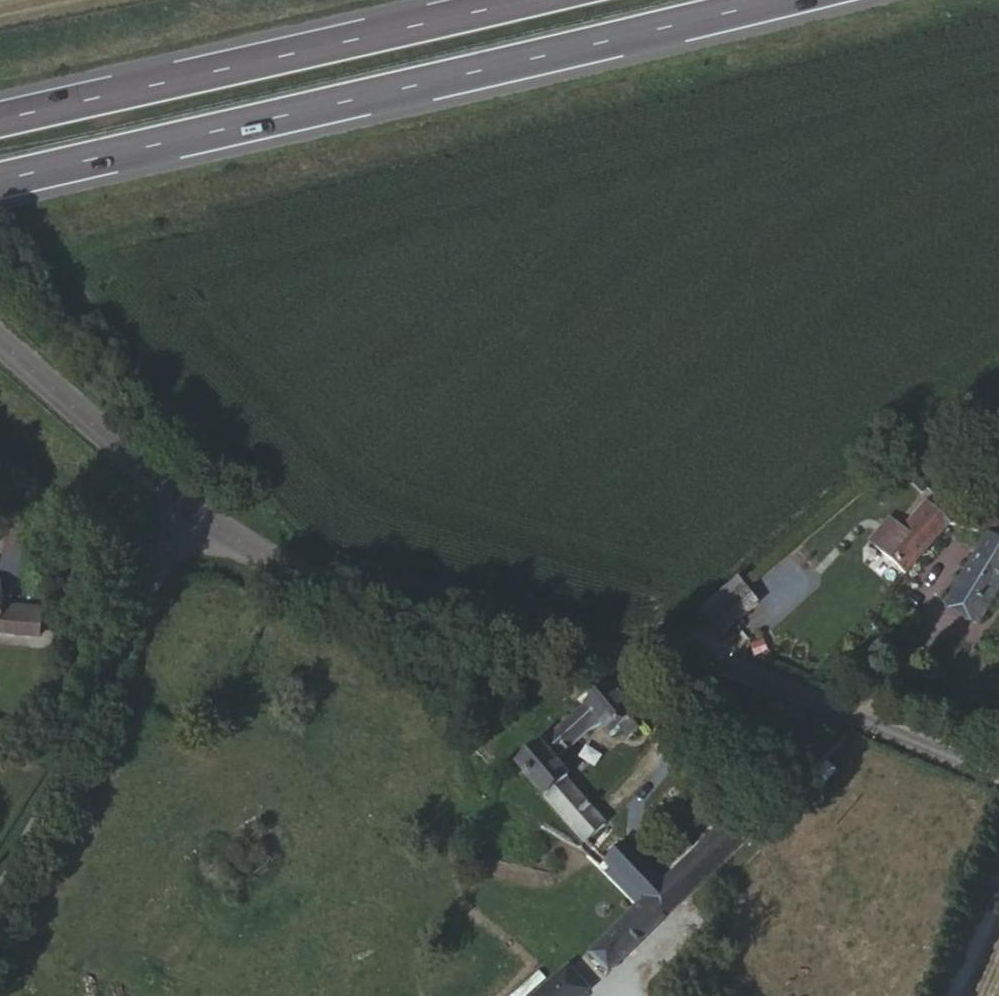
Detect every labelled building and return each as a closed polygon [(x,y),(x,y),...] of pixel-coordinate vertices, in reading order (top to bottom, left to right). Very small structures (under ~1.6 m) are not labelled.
[(951,498),(940,512),(933,521),(947,538),(969,515),(951,498)] [(940,512),(935,506),(914,527),(917,534),(893,562),(869,540),(859,552),(848,543),(831,561),(883,610),(947,538),(933,521),(940,512)] [(13,522),(0,568),(0,588),(1,588),(15,590),(33,528),(13,522)] [(990,616),(998,601),(998,534),(960,596),(990,616)] [(776,563),(749,582),(764,601),(775,594),(768,585),(784,575),(776,563)] [(755,608),(734,583),(698,615),(717,634),(755,608)] [(1,588),(0,591),(0,606),(44,612),(46,593),(15,590),(1,588)] [(0,606),(0,633),(40,638),(44,612),(0,606)] [(655,706),(624,672),(531,752),(599,834),(624,814),(583,772),(585,769),(576,757),(616,722),(626,733),(637,723),(643,731),(657,719),(650,710),(655,706)] [(684,821),(703,807),(689,791),(671,807),(684,821)] [(772,812),(782,801),(777,796),(767,807),(772,812)] [(659,894),(606,947),(624,967),(690,900),(770,820),(751,801),(681,873),(659,894)] [(775,815),(786,804),(782,801),(772,812),(775,815)] [(621,852),(659,894),(681,873),(644,833),(621,852)] [(607,988),(583,962),(546,995),(600,995),(607,988)] [(502,983),(487,995),(513,995),(502,983)]
